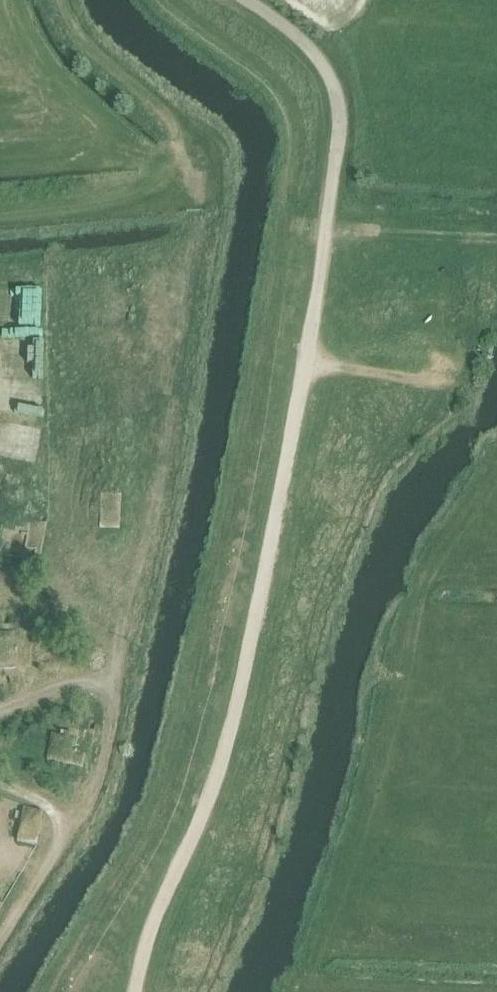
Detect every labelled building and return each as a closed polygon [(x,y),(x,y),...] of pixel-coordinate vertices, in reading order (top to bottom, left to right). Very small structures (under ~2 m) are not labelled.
[(45,564),(54,531),(16,521),(8,554),(45,564)] [(44,811),(23,806),(23,808),(19,807),(17,816),(22,817),(16,844),(36,848),(44,811)]
